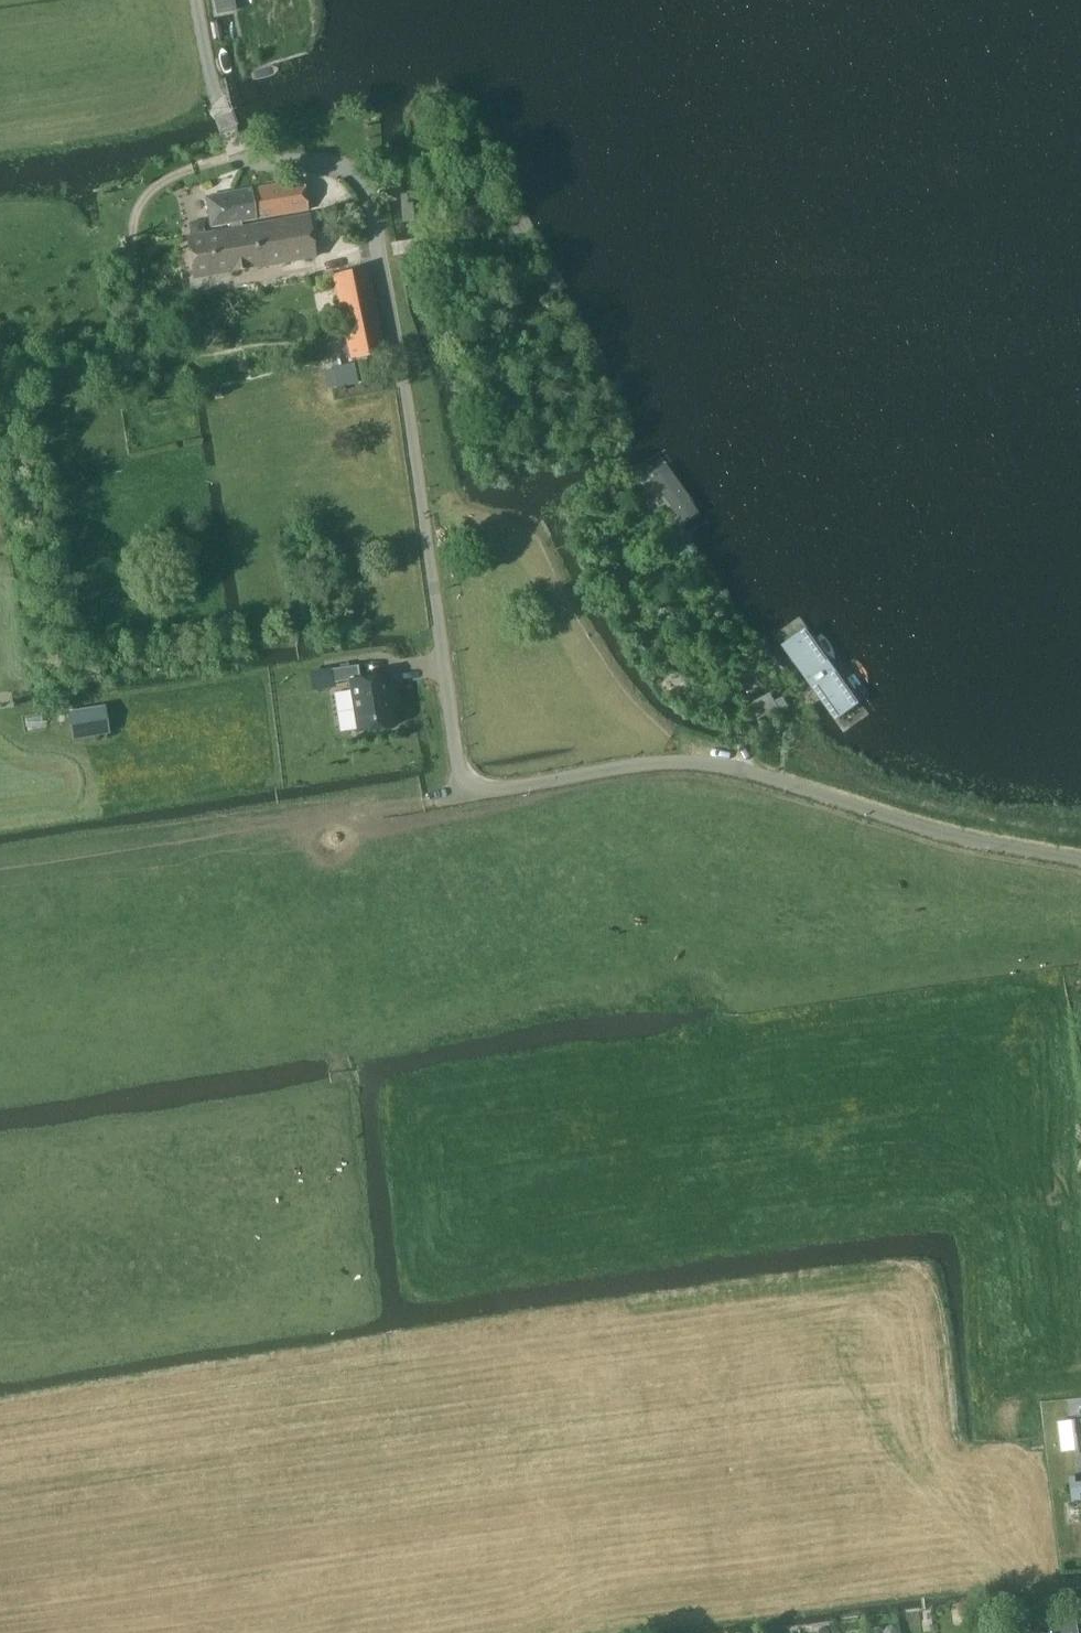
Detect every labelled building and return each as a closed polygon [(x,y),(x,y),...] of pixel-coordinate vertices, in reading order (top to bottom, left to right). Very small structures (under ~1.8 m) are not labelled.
[(303,180),(204,197),(210,229),(309,211),(303,180)] [(309,214),(184,236),(191,280),(317,258),(309,214)] [(366,266),(332,274),(350,358),(385,350),(366,266)] [(339,388),(359,383),(354,362),(345,364),(343,357),(331,360),(339,388)] [(647,476),(682,524),(699,512),(664,464),(647,476)] [(782,646),(844,733),(870,714),(807,626),(782,646)] [(359,663),(333,666),(334,679),(351,677),(359,726),(393,721),(386,672),(361,676),(359,663)] [(779,700),(775,693),(755,703),(762,718),(790,703),(787,696),(779,700)] [(104,705),(67,711),(72,740),(109,734),(104,705)] [(1070,1476),(1071,1487),(1080,1486),(1080,1480),(1077,1481),(1077,1475),(1070,1476)] [(1073,1502),(1080,1501),(1080,1486),(1071,1487),(1073,1502)] [(1068,1601),(1070,1610),(1080,1608),(1080,1599),(1068,1601)] [(1078,1617),(1044,1622),(1046,1632),(1080,1632),(1078,1617)]
